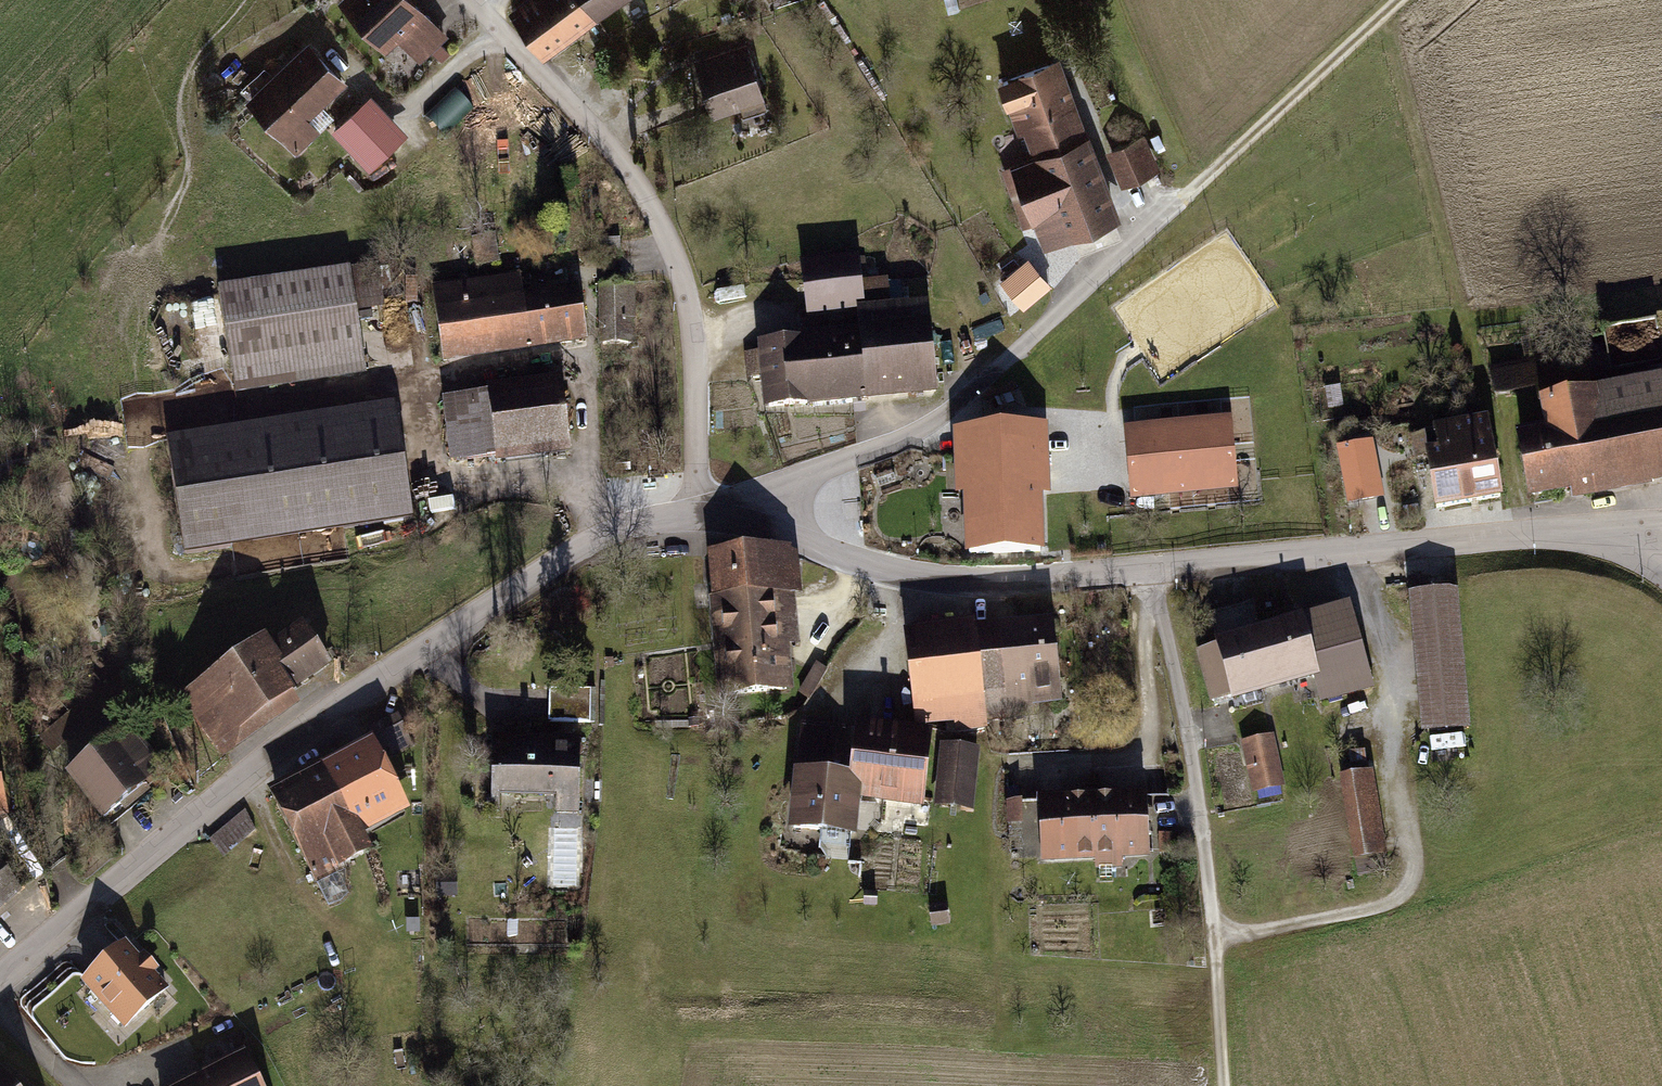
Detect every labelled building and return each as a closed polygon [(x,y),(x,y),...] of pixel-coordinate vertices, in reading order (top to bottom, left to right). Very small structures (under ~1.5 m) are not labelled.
[(338,3),(387,56),(401,43),(424,66),(454,38),(418,0),(341,0),(338,3)] [(515,11),(544,51),(595,15),(584,0),(531,0),(515,11)] [(595,15),(613,0),(584,0),(595,15)] [(313,48),(251,104),(297,154),(322,132),(313,122),(350,89),(313,48)] [(754,49),(698,64),(714,122),(770,107),(754,49)] [(1060,60),(1002,81),(1020,131),(1028,128),(1038,156),(1089,138),(1060,60)] [(399,134),(368,102),(337,132),(369,164),(399,134)] [(432,115),(444,127),(456,114),(444,102),(432,115)] [(1161,173),(1147,136),(1112,149),(1125,186),(1161,173)] [(1117,216),(1089,138),(1038,156),(1007,168),(1027,223),(1040,218),(1048,240),(1117,216)] [(874,258),(805,264),(810,317),(860,312),(895,309),(893,276),(875,277),(874,258)] [(1029,262),(1005,280),(1024,306),(1049,288),(1029,262)] [(358,273),(221,292),(235,394),(372,375),(358,273)] [(523,277),(432,289),(442,367),(591,347),(583,289),(526,297),(523,277)] [(628,290),(603,291),(604,344),(629,344),(628,290)] [(861,324),(760,332),(767,410),(942,395),(934,306),(895,309),(860,312),(861,324)] [(1524,431),(1536,500),(1661,478),(1661,377),(1546,398),(1552,426),(1524,431)] [(558,382),(492,390),(493,395),(445,401),(453,461),(566,447),(558,382)] [(399,401),(169,433),(186,556),(416,524),(399,401)] [(1497,418),(1440,426),(1444,454),(1430,456),(1438,514),(1509,504),(1497,418)] [(1232,425),(1129,434),(1134,493),(1237,484),(1232,425)] [(1037,432),(968,434),(971,553),(1041,551),(1037,432)] [(1373,445),(1341,452),(1352,503),(1384,496),(1373,445)] [(803,553),(706,560),(717,700),(794,694),(790,651),(800,650),(795,596),(807,596),(803,553)] [(1464,597),(1413,600),(1422,734),(1473,731),(1464,597)] [(1349,604),(1197,646),(1211,696),(1315,668),(1323,697),(1371,684),(1349,604)] [(1060,623),(910,634),(917,729),(1067,719),(1060,623)] [(268,638),(183,700),(228,761),(305,704),(297,693),(330,669),(301,631),(276,649),(268,638)] [(125,671),(39,734),(54,753),(139,690),(125,671)] [(594,693),(550,693),(550,722),(594,723),(594,693)] [(381,743),(274,792),(315,882),(374,855),(364,834),(414,812),(388,755),(422,740),(408,710),(373,726),(381,743)] [(864,799),(871,728),(798,720),(787,839),(859,846),(864,799)] [(138,725),(73,774),(110,822),(174,773),(138,725)] [(931,805),(938,734),(871,728),(864,799),(931,805)] [(1277,735),(1244,740),(1254,795),(1287,789),(1277,735)] [(14,824),(0,746),(0,827),(14,824)] [(592,751),(496,751),(497,803),(545,802),(545,833),(593,833),(592,751)] [(1375,770),(1340,775),(1354,862),(1390,856),(1375,770)] [(1151,799),(1044,801),(1045,863),(1152,861),(1151,799)] [(27,896),(0,864),(0,918),(27,896)] [(126,946),(86,982),(127,1026),(166,989),(152,974),(156,971),(145,958),(141,962),(126,946)] [(176,1085),(266,1085),(248,1050),(176,1085)] [(0,1071),(0,1085),(16,1085),(2,1069),(0,1071)]
